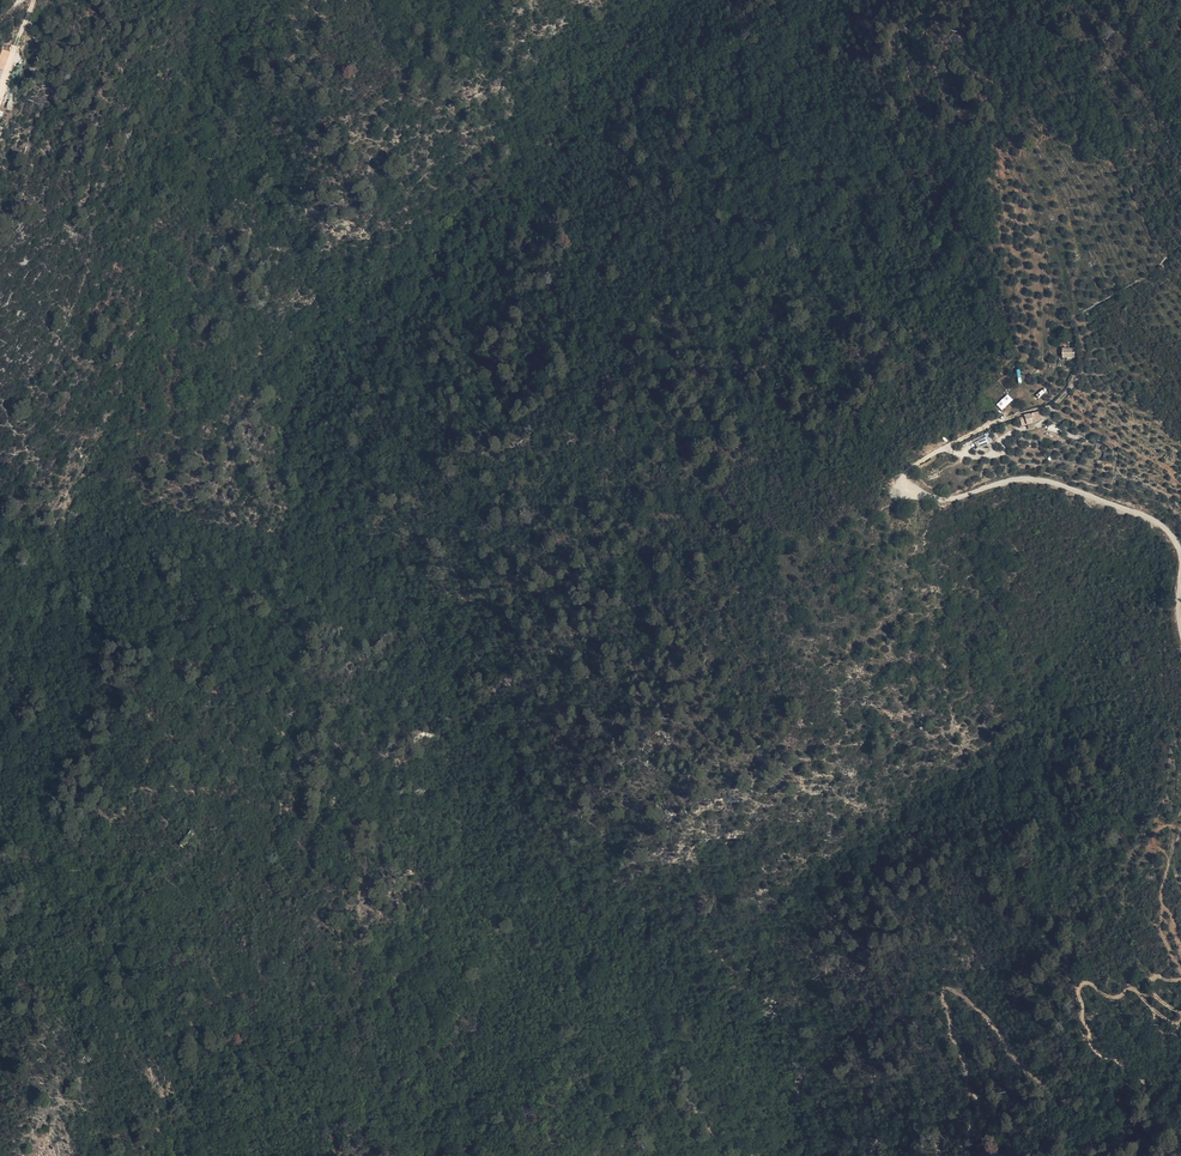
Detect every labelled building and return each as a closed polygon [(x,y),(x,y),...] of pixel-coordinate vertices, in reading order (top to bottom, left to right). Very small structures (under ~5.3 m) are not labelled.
[(1061,348),(1062,358),(1074,358),(1074,347),(1061,348)] [(996,404),(1002,410),(1013,400),(1007,394),(996,404)] [(1044,410),(1029,414),(1030,418),(1031,423),(1047,418),(1044,410)] [(982,436),(984,440),(993,435),(992,432),(982,436)] [(194,843),(198,834),(192,831),(182,846),(188,850),(194,843)]
